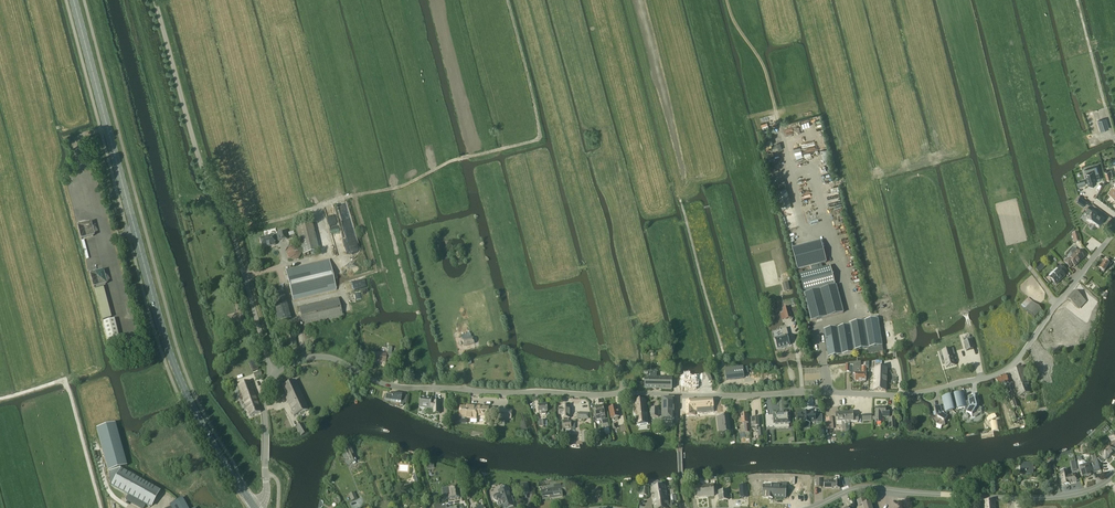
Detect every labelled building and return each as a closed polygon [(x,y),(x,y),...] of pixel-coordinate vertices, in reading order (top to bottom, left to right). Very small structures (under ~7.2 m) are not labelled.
[(1109,128),(1106,119),(1097,121),(1100,131),(1109,128)] [(1097,183),(1096,181),(1100,180),(1096,167),(1092,168),(1093,171),(1085,173),(1089,185),(1097,183)] [(1084,206),(1087,201),(1080,196),(1076,201),(1084,206)] [(1092,210),(1088,207),(1085,211),(1089,214),(1086,218),(1091,221),(1088,225),(1093,228),(1096,224),(1098,226),(1104,218),(1092,210)] [(81,240),(95,237),(91,222),(77,226),(81,240)] [(303,255),(319,251),(312,225),(296,228),(303,255)] [(277,234),(277,235),(273,236),(260,239),(262,248),(275,245),(274,242),(279,241),(287,240),(285,232),(277,234)] [(792,248),(798,271),(826,263),(821,241),(792,248)] [(1073,265),(1075,267),(1084,258),(1078,252),(1069,260),(1068,259),(1065,262),(1070,268),(1073,265)] [(1108,258),(1105,261),(1099,269),(1104,272),(1109,265),(1111,265),(1113,262),(1108,258)] [(329,261),(286,271),(293,300),(336,290),(329,261)] [(1034,269),(1039,273),(1045,268),(1040,263),(1034,269)] [(1056,285),(1065,276),(1064,274),(1067,271),(1061,265),(1058,268),(1059,270),(1049,278),(1056,285)] [(804,293),(835,285),(830,267),(799,275),(804,293)] [(93,288),(96,288),(107,285),(104,270),(89,274),(93,288)] [(782,284),(784,292),(790,290),(788,282),(782,284)] [(836,286),(804,294),(811,322),(843,313),(836,286)] [(1092,295),(1083,287),(1074,298),(1083,306),(1092,295)] [(338,298),(298,308),(304,328),(343,318),(338,298)] [(1021,306),(1036,319),(1043,311),(1028,298),(1021,306)] [(792,318),(789,307),(783,309),(786,320),(792,318)] [(1063,329),(1074,315),(1065,307),(1053,321),(1063,329)] [(119,342),(114,320),(104,322),(109,344),(119,342)] [(849,324),(850,327),(854,351),(868,349),(869,354),(883,352),(878,320),(849,324)] [(291,323),(281,326),(287,348),(297,345),(291,323)] [(854,351),(850,327),(824,331),(828,358),(854,353),(854,351)] [(774,339),(777,349),(778,349),(782,348),(782,347),(790,345),(788,339),(789,339),(786,328),(783,329),(784,331),(782,331),(783,336),(779,337),(779,338),(774,339)] [(475,344),(473,338),(462,340),(464,347),(475,344)] [(949,349),(943,351),(945,360),(951,359),(949,349)] [(386,355),(374,354),(373,362),(385,363),(386,355)] [(258,370),(254,360),(249,362),(253,372),(258,370)] [(1017,394),(1018,394),(1018,397),(1031,393),(1029,385),(1023,367),(1010,371),(1016,389),(1017,392),(1017,394)] [(875,368),(874,391),(886,392),(887,369),(875,368)] [(651,373),(651,378),(646,378),(645,389),(672,390),(672,379),(662,378),(657,378),(657,373),(651,373)] [(690,388),(697,388),(697,378),(691,378),(691,373),(683,373),(683,383),(689,383),(690,388)] [(996,380),(999,387),(999,388),(1009,383),(1005,375),(996,380)] [(309,411),(295,381),(281,389),(294,418),(309,411)] [(249,382),(238,386),(249,417),(261,413),(249,382)] [(957,410),(959,409),(965,408),(965,409),(967,411),(966,412),(972,416),(972,419),(973,419),(974,418),(975,418),(976,417),(977,417),(978,416),(978,415),(979,415),(980,414),(981,413),(982,412),(981,411),(981,410),(982,408),(977,408),(976,407),(978,406),(977,403),(976,403),(975,403),(974,399),(968,400),(968,402),(965,402),(963,393),(954,395),(957,410)] [(392,394),(391,401),(401,403),(402,396),(392,394)] [(947,412),(953,411),(955,410),(951,396),(942,398),(944,407),(941,408),(940,407),(934,409),(935,413),(934,413),(935,417),(936,416),(936,417),(932,421),(933,422),(934,423),(934,424),(935,424),(936,424),(937,425),(938,425),(939,425),(940,426),(941,426),(942,426),(943,426),(944,426),(945,425),(944,422),(948,417),(946,416),(947,413),(947,412)] [(425,409),(426,407),(433,408),(434,414),(440,414),(440,402),(433,402),(433,403),(431,403),(432,400),(421,398),(419,408),(425,409)] [(714,412),(713,399),(692,401),(686,402),(686,416),(695,415),(695,413),(714,412)] [(648,424),(646,400),(634,401),(637,426),(648,424)] [(674,400),(662,400),(662,421),(674,421),(674,400)] [(539,412),(541,412),(542,415),(546,415),(546,412),(548,412),(547,405),(538,405),(539,412)] [(466,417),(476,418),(476,415),(487,416),(488,408),(472,406),(472,408),(461,408),(461,409),(460,414),(461,414),(461,416),(456,416),(456,422),(466,423),(466,417)] [(601,419),(605,418),(603,406),(595,408),(596,417),(601,416),(601,419)] [(611,419),(615,418),(615,420),(618,420),(618,418),(619,417),(617,407),(616,406),(613,406),(613,408),(609,409),(611,419)] [(559,416),(563,416),(563,419),(564,422),(563,422),(563,429),(572,429),(571,422),(569,422),(569,419),(570,419),(570,407),(562,407),(562,409),(559,409),(559,416)] [(659,408),(651,408),(651,418),(659,418),(659,408)] [(872,416),(872,420),(875,420),(875,423),(882,423),(882,417),(889,417),(889,410),(888,410),(886,409),(886,408),(875,408),(875,414),(875,416),(872,416)] [(511,411),(499,410),(498,418),(511,419),(511,411)] [(846,422),(845,413),(842,413),(842,412),(836,412),(836,422),(843,422),(843,425),(842,425),(843,430),(846,430),(846,422)] [(766,416),(767,427),(789,426),(789,423),(790,423),(790,414),(790,413),(789,413),(783,413),(780,414),(780,413),(779,413),(779,414),(774,414),(773,414),(773,415),(773,416),(766,416)] [(822,423),(822,415),(817,415),(816,413),(811,413),(811,416),(805,416),(805,417),(804,417),(804,415),(798,415),(799,423),(804,423),(804,422),(806,422),(806,424),(811,424),(811,425),(817,425),(817,424),(822,423)] [(853,413),(845,413),(846,422),(846,430),(850,430),(850,426),(849,422),(854,422),(858,422),(858,416),(853,416),(853,413)] [(723,432),(730,431),(728,416),(717,417),(719,428),(722,428),(723,432)] [(755,432),(758,432),(758,437),(764,437),(763,429),(759,429),(759,427),(758,418),(751,418),(751,427),(752,427),(752,430),(755,429),(755,432)] [(609,427),(607,419),(601,421),(603,429),(609,427)] [(97,429),(109,472),(127,467),(115,424),(97,429)] [(307,433),(302,424),(295,428),(301,437),(307,433)] [(1100,452),(1100,453),(1100,454),(1105,460),(1114,450),(1114,449),(1114,448),(1114,434),(1110,438),(1114,442),(1110,445),(1110,444),(1109,445),(1108,444),(1100,452)] [(344,450),(351,464),(356,461),(350,447),(344,450)] [(1098,461),(1095,454),(1091,455),(1094,463),(1086,465),(1085,463),(1084,462),(1082,461),(1081,462),(1079,463),(1079,465),(1080,467),(1079,467),(1082,479),(1091,476),(1090,474),(1101,471),(1098,461)] [(1033,474),(1033,463),(1020,463),(1020,474),(1033,474)] [(161,492),(121,469),(111,486),(150,507),(152,507),(161,492)] [(1068,475),(1061,476),(1063,486),(1070,484),(1069,484),(1076,482),(1076,481),(1079,480),(1077,473),(1075,473),(1075,475),(1068,476),(1068,475)] [(547,487),(547,490),(542,491),(543,497),(551,496),(551,499),(563,497),(562,491),(566,491),(565,487),(561,488),(561,485),(547,487)] [(508,488),(507,488),(506,488),(505,486),(502,486),(501,487),(500,489),(500,490),(498,491),(500,494),(496,495),(495,496),(494,498),(494,499),(495,500),(497,501),(498,501),(500,507),(503,506),(504,507),(512,507),(514,507),(508,488)] [(521,494),(530,493),(529,486),(521,487),(521,494)] [(668,502),(666,486),(651,488),(654,507),(659,507),(658,504),(668,503),(668,502)] [(697,498),(706,497),(705,486),(696,487),(697,498)] [(705,486),(706,497),(715,496),(714,486),(705,486)] [(446,496),(448,496),(448,499),(459,498),(458,487),(449,488),(445,488),(446,496)] [(639,494),(647,496),(648,489),(640,487),(639,494)] [(760,489),(760,499),(783,499),(783,487),(774,487),(774,489),(760,489)] [(728,491),(719,492),(718,492),(719,501),(728,500),(728,491)] [(357,499),(354,493),(348,495),(351,502),(357,499)] [(867,503),(865,498),(857,501),(858,507),(862,506),(863,507),(872,507),(870,502),(867,503)]
